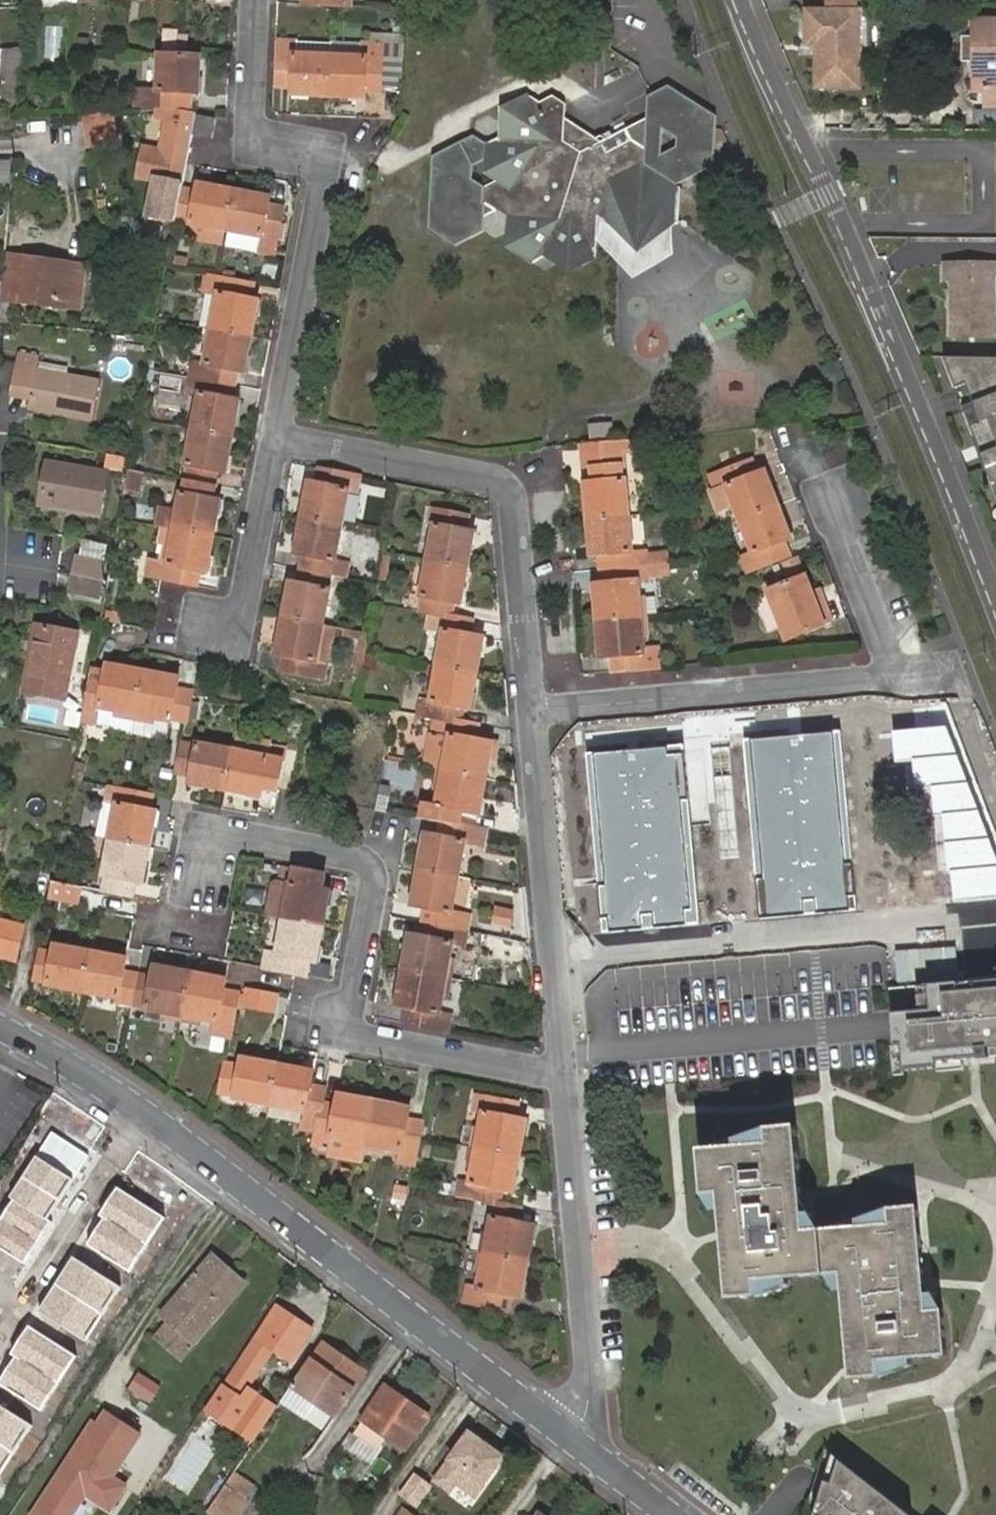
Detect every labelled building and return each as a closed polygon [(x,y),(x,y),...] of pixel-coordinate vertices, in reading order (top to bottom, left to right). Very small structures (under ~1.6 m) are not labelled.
[(804,46),(815,46),(814,90),(859,91),(860,12),(857,12),(858,0),(824,0),(824,10),(805,9),(804,46)] [(975,61),(975,93),(987,92),(988,106),(995,106),(995,24),(974,23),(974,39),(980,40),(980,61),(975,61)] [(292,98),(327,100),(329,61),(293,60),(293,43),(278,43),(277,95),(292,96),(292,98)] [(5,97),(19,97),(24,45),(10,46),(5,97)] [(366,47),(329,46),(329,61),(366,62),(366,47)] [(329,61),(327,100),(365,102),(365,99),(380,99),(381,48),(366,47),(366,62),(329,61)] [(198,91),(200,56),(180,55),(159,54),(157,89),(134,88),(133,102),(191,104),(192,91),(198,91)] [(561,142),(563,118),(564,107),(550,98),(537,104),(525,96),(511,101),(510,117),(499,122),(498,139),(486,144),(485,157),(496,165),(495,182),(483,189),(482,202),(506,219),(505,232),(518,241),(517,256),(529,265),(542,258),(554,266),(567,259),(579,268),(593,261),(596,232),(577,220),(583,210),(604,220),(640,255),(681,223),(682,188),(678,184),(714,167),(717,117),(669,86),(648,97),(645,119),(607,143),(580,155),(561,142)] [(181,187),(191,132),(192,126),(195,115),(196,106),(168,108),(160,148),(155,178),(149,209),(176,214),(181,187)] [(211,130),(216,109),(196,106),(195,115),(192,126),(211,130)] [(97,112),(87,113),(91,140),(92,145),(116,141),(112,111),(97,112)] [(596,140),(563,118),(561,142),(580,155),(607,143),(600,138),(596,140)] [(482,202),(486,144),(474,137),(432,157),(429,230),(456,247),(484,232),(482,202)] [(155,178),(160,148),(142,144),(137,175),(155,178)] [(6,185),(8,165),(0,164),(0,184),(6,185)] [(230,227),(238,188),(198,181),(196,190),(181,187),(176,214),(192,217),(192,220),(230,227)] [(269,194),(238,188),(230,227),(262,232),(259,248),(275,251),(283,207),(267,204),(269,194)] [(577,220),(596,232),(604,220),(583,210),(577,220)] [(228,242),(230,227),(192,220),(189,236),(228,242)] [(262,232),(230,227),(228,242),(259,248),(262,232)] [(1,276),(0,286),(0,302),(79,312),(83,267),(3,259),(1,276)] [(995,320),(995,265),(948,263),(947,280),(953,280),(952,337),(995,339),(995,320)] [(207,324),(251,332),(258,296),(251,294),(253,280),(208,271),(205,286),(213,288),(207,324)] [(202,375),(235,381),(237,368),(245,369),(251,332),(207,324),(200,362),(187,359),(184,371),(202,375)] [(99,384),(35,371),(35,370),(38,356),(17,351),(10,391),(29,395),(27,406),(91,419),(99,384)] [(929,365),(995,513),(995,362),(929,365)] [(188,424),(232,433),(239,396),(232,394),(235,381),(202,375),(184,371),(181,385),(195,388),(188,424)] [(183,476),(217,482),(219,468),(225,470),(232,433),(188,424),(181,461),(186,462),(183,476)] [(586,424),(587,441),(611,440),(610,424),(586,424)] [(580,483),(583,520),(625,515),(622,479),(618,447),(577,452),(579,469),(588,468),(589,482),(580,483)] [(735,517),(774,503),(759,466),(750,470),(745,456),(705,470),(711,485),(721,481),(735,517)] [(49,463),(41,503),(100,514),(107,474),(49,463)] [(360,487),(363,472),(349,470),(321,464),(317,480),(309,478),(302,516),(344,524),(351,485),(360,487)] [(124,470),(120,490),(139,494),(143,474),(124,470)] [(176,488),(170,524),(213,532),(220,497),(214,495),(217,482),(183,476),(181,489),(176,488)] [(786,534),(774,503),(735,517),(747,549),(738,553),(743,565),(781,550),(777,538),(786,534)] [(429,559),(467,566),(474,532),(467,531),(470,516),(433,508),(430,523),(436,524),(429,559)] [(625,515),(583,520),(587,552),(597,551),(598,567),(626,564),(643,563),(642,547),(629,548),(625,515)] [(337,559),(344,524),(302,516),(295,551),(304,553),(301,566),(331,572),(334,559),(337,559)] [(145,575),(160,577),(198,584),(201,568),(207,570),(213,532),(170,524),(162,562),(147,560),(145,575)] [(73,575),(103,581),(106,564),(76,558),(73,575)] [(460,604),(467,566),(429,559),(422,597),(426,598),(424,610),(439,613),(451,615),(453,603),(460,604)] [(626,564),(598,567),(600,583),(589,584),(593,617),(645,612),(643,592),(637,593),(636,579),(627,579),(626,564)] [(331,572),(301,566),(298,581),(290,580),(283,616),(325,624),(333,587),(342,589),(344,575),(331,572)] [(763,586),(783,634),(828,616),(816,585),(808,587),(802,571),(763,586)] [(100,600),(103,581),(73,575),(69,594),(100,600)] [(608,652),(610,669),(653,664),(651,648),(643,650),(642,634),(647,634),(645,612),(593,617),(597,654),(608,652)] [(432,662),(470,669),(477,636),(465,634),(468,619),(451,615),(439,613),(435,628),(439,628),(432,662)] [(325,624),(283,616),(277,652),(286,654),(283,668),(325,677),(328,662),(317,660),(325,624)] [(69,679),(78,630),(39,622),(31,666),(25,665),(21,690),(66,699),(69,679)] [(328,662),(335,626),(325,624),(317,660),(328,662)] [(90,633),(78,630),(69,679),(75,680),(81,675),(90,633)] [(463,708),(470,669),(432,662),(425,700),(412,697),(409,713),(426,716),(453,721),(455,706),(463,708)] [(91,672),(86,700),(101,703),(100,707),(113,709),(113,715),(133,719),(143,669),(108,663),(106,675),(91,672)] [(186,719),(191,695),(192,690),(177,687),(178,676),(143,669),(133,719),(154,723),(155,717),(171,720),(172,716),(186,719)] [(428,767),(478,776),(484,741),(469,738),(472,724),(453,721),(426,716),(424,729),(440,732),(437,748),(432,747),(428,767)] [(893,731),(896,760),(913,758),(916,785),(934,784),(937,813),(943,812),(946,843),(950,843),(954,900),(995,896),(995,861),(947,727),(893,731)] [(843,731),(745,739),(760,918),(859,910),(843,731)] [(269,756),(270,746),(233,740),(231,749),(269,756)] [(182,742),(176,772),(190,774),(188,782),(224,789),(231,749),(196,742),(196,745),(182,742)] [(262,789),(278,792),(285,749),(270,746),(269,756),(231,749),(224,789),(261,796),(262,789)] [(684,746),(586,754),(602,933),(700,925),(684,746)] [(420,804),(417,816),(440,820),(453,823),(456,809),(471,812),(478,776),(428,767),(423,788),(430,790),(427,805),(420,804)] [(120,789),(118,788),(115,805),(111,804),(104,841),(146,849),(153,813),(145,811),(148,794),(120,789)] [(427,835),(421,871),(462,878),(470,843),(480,845),(483,828),(453,823),(440,820),(437,837),(427,835)] [(146,849),(104,841),(98,876),(102,876),(100,891),(128,897),(131,882),(139,884),(146,849)] [(284,919),(322,927),(328,890),(321,888),(324,874),(296,869),(293,883),(290,882),(284,919)] [(462,878),(421,871),(416,907),(421,908),(419,921),(462,930),(464,916),(456,914),(462,878)] [(52,881),(49,898),(79,903),(83,888),(52,881)] [(493,906),(489,926),(509,930),(513,911),(493,906)] [(263,968),(293,974),(306,976),(309,962),(316,963),(322,927),(284,919),(277,956),(265,954),(263,968)] [(16,963),(25,927),(0,920),(0,958),(16,963)] [(462,930),(419,921),(416,935),(411,934),(405,970),(450,979),(455,956),(449,954),(450,941),(459,943),(462,930)] [(55,949),(40,946),(35,974),(50,977),(50,981),(83,987),(90,948),(56,941),(55,949)] [(127,954),(90,948),(83,987),(119,994),(118,998),(132,1001),(138,969),(125,966),(127,954)] [(180,1021),(189,972),(151,964),(150,971),(138,969),(132,1001),(145,1003),(145,1007),(162,1010),(160,1018),(180,1021)] [(407,1004),(404,1021),(444,1029),(447,1013),(438,1011),(440,997),(447,997),(450,979),(405,970),(400,1003),(407,1004)] [(225,978),(189,972),(180,1021),(201,1025),(202,1018),(217,1021),(214,1038),(229,1041),(237,997),(222,994),(225,978)] [(891,987),(898,1067),(995,1060),(995,976),(891,987)] [(280,1013),(285,993),(254,987),(251,1007),(280,1013)] [(270,1100),(277,1061),(241,1053),(240,1059),(225,1057),(220,1087),(234,1090),(233,1092),(270,1100)] [(323,1093),(326,1080),(312,1077),(314,1067),(277,1061),(270,1100),(306,1107),(303,1122),(317,1126),(323,1093)] [(366,1143),(375,1092),(340,1086),(338,1096),(323,1093),(317,1126),(314,1137),(328,1140),(330,1129),(346,1132),(345,1138),(366,1143)] [(419,1136),(423,1111),(410,1109),(412,1099),(375,1092),(366,1143),(387,1148),(389,1141),(403,1144),(401,1153),(415,1155),(419,1136)] [(471,1146),(518,1156),(524,1119),(516,1118),(519,1104),(487,1098),(485,1112),(482,1112),(479,1127),(475,1125),(471,1146)] [(717,1193),(720,1226),(727,1298),(757,1295),(756,1290),(755,1279),(788,1276),(830,1273),(842,1273),(844,1305),(851,1379),(880,1376),(880,1372),(879,1361),(911,1357),(949,1354),(945,1308),(940,1308),(929,1309),(926,1277),(919,1203),(889,1206),(889,1211),(890,1223),(858,1226),(817,1230),(806,1231),(805,1213),(796,1126),(766,1129),(767,1131),(767,1142),(734,1145),(698,1148),(702,1194),(706,1194),(717,1193)] [(327,1144),(364,1151),(366,1143),(345,1138),(346,1132),(330,1129),(328,1140),(327,1144)] [(734,1139),(734,1145),(767,1142),(767,1131),(734,1139)] [(50,1133),(7,1197),(13,1201),(0,1220),(0,1250),(23,1265),(52,1222),(46,1218),(87,1157),(50,1133)] [(512,1190),(518,1156),(471,1146),(468,1166),(471,1166),(468,1181),(472,1182),(470,1197),(495,1202),(500,1203),(503,1188),(512,1190)] [(403,1206),(406,1187),(391,1185),(389,1205),(403,1206)] [(167,1218),(117,1186),(100,1213),(107,1218),(90,1245),(132,1273),(167,1218)] [(715,1226),(720,1226),(717,1193),(706,1194),(715,1226)] [(478,1251),(526,1261),(532,1227),(520,1224),(523,1208),(500,1203),(495,1202),(492,1219),(488,1218),(485,1232),(482,1232),(478,1251)] [(857,1219),(858,1226),(890,1223),(889,1211),(857,1219)] [(809,1213),(805,1213),(806,1231),(817,1230),(809,1213)] [(521,1295),(526,1261),(478,1251),(474,1272),(479,1272),(476,1287),(468,1286),(466,1301),(506,1309),(509,1293),(521,1295)] [(169,1319),(192,1340),(246,1281),(214,1252),(160,1310),(169,1319)] [(120,1287),(77,1260),(43,1314),(86,1341),(120,1287)] [(839,1305),(844,1305),(842,1273),(830,1273),(839,1305)] [(755,1279),(756,1290),(788,1282),(788,1276),(755,1279)] [(932,1276),(926,1277),(929,1309),(940,1308),(932,1276)] [(278,1308),(227,1387),(243,1398),(276,1351),(293,1362),(314,1332),(278,1308)] [(177,1355),(192,1340),(169,1319),(155,1335),(177,1355)] [(80,1359),(30,1327),(13,1354),(20,1359),(3,1386),(45,1413),(80,1359)] [(325,1346),(296,1388),(337,1418),(368,1377),(325,1346)] [(911,1363),(911,1357),(879,1361),(880,1372),(911,1363)] [(337,1418),(296,1388),(292,1393),(334,1422),(337,1418)] [(386,1389),(363,1422),(406,1451),(429,1419),(386,1389)] [(257,1395),(235,1428),(253,1440),(275,1408),(257,1395)] [(0,1406),(0,1471),(29,1425),(0,1406)] [(507,1458),(470,1431),(433,1480),(452,1494),(459,1486),(477,1499),(507,1458)] [(826,1449),(815,1485),(806,1514),(911,1514),(826,1449)] [(253,1501),(227,1484),(210,1510),(217,1514),(244,1514),(253,1501)] [(28,1489),(11,1514),(64,1514),(65,1513),(28,1489)]
